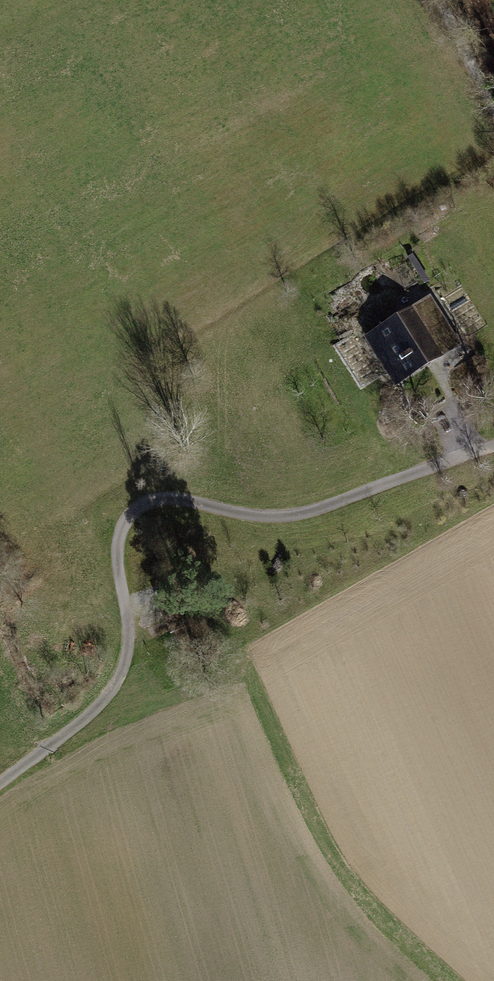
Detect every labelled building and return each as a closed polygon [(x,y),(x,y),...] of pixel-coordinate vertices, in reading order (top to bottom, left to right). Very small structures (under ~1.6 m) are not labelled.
[(430,300),(370,338),(390,370),(407,360),(413,370),(457,343),(430,300)]
